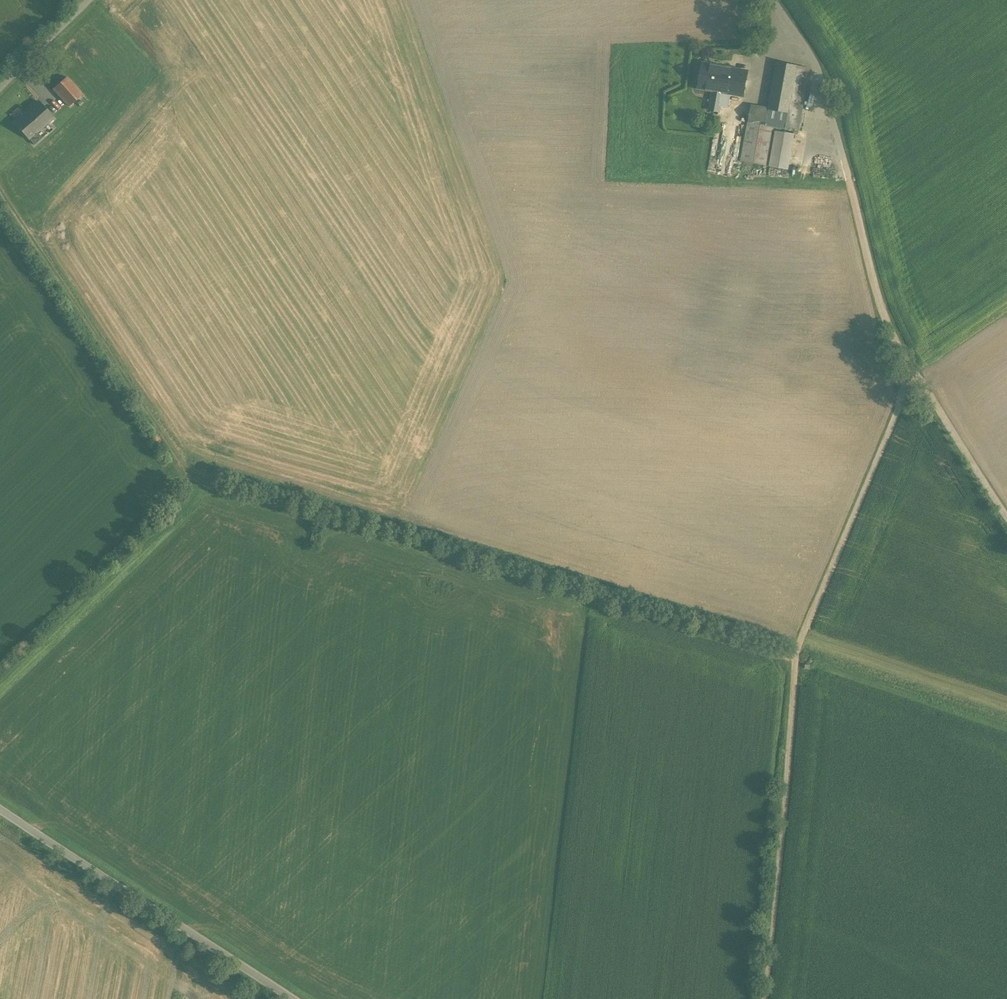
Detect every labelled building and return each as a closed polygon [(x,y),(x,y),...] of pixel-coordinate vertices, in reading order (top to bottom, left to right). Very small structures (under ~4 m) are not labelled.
[(747,71),(702,63),(698,88),(712,91),(709,109),(719,111),(721,101),(729,103),(731,94),(743,96),(747,71)] [(798,131),(809,68),(777,63),(768,109),(751,105),(741,161),(765,165),(772,126),(798,131)] [(82,95),(67,77),(53,88),(69,106),(82,95)] [(38,101),(14,122),(29,140),(53,118),(38,101)] [(793,135),(776,132),(770,166),(787,169),(793,135)]
